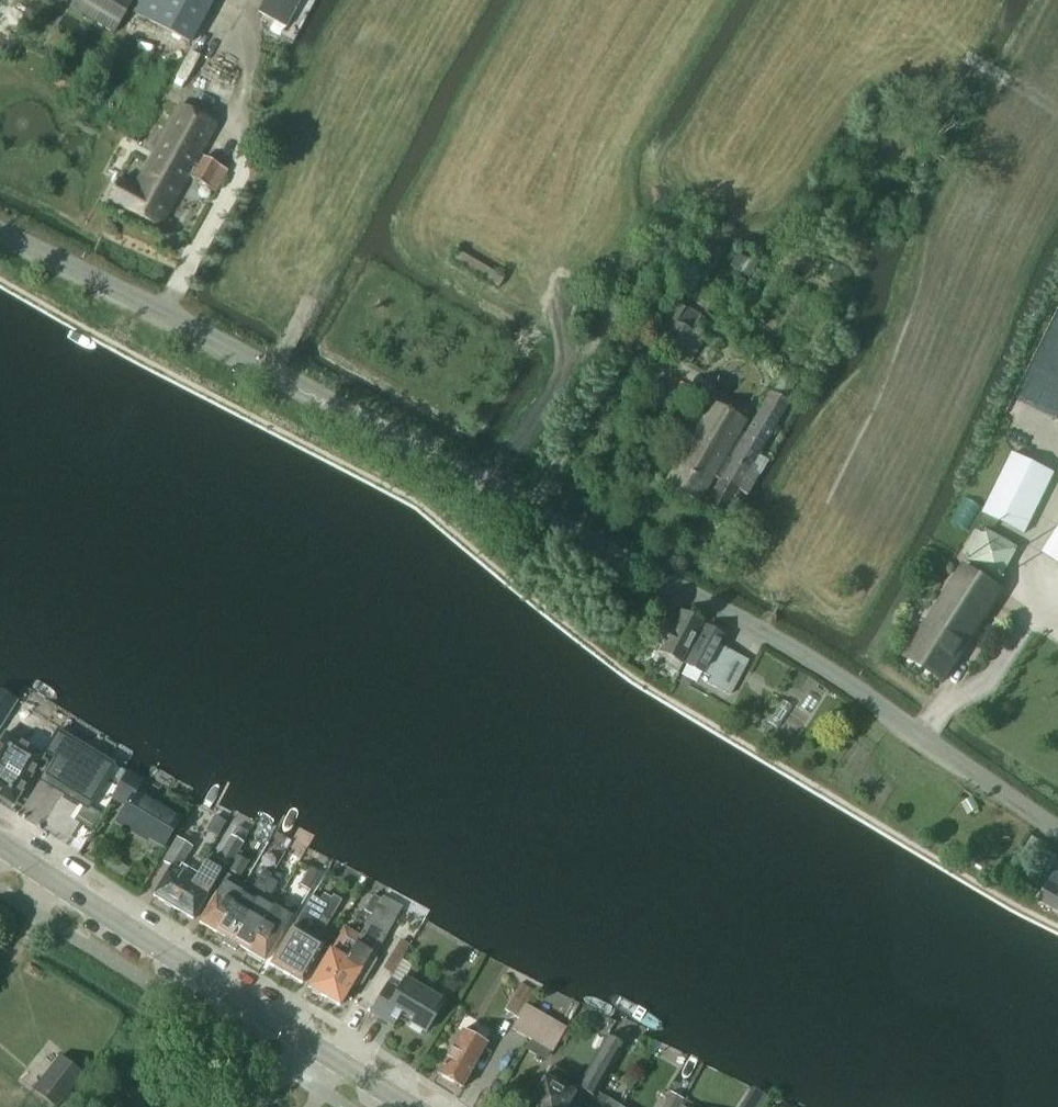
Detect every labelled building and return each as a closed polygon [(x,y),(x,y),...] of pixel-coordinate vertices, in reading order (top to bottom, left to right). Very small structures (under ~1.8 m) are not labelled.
[(112,36),(136,0),(77,0),(72,10),(112,36)] [(190,43),(214,0),(138,0),(132,12),(190,43)] [(257,13),(287,28),(301,0),(264,0),(257,13)] [(8,42),(2,54),(12,59),(18,48),(8,42)] [(107,201),(159,228),(188,176),(216,192),(228,171),(200,156),(215,128),(179,110),(155,151),(134,189),(117,180),(107,201)] [(738,254),(730,267),(748,278),(756,266),(738,254)] [(692,332),(700,318),(664,300),(642,339),(689,365),(703,339),(692,332)] [(676,464),(666,484),(699,502),(713,477),(719,481),(706,506),(723,516),(734,497),(738,490),(747,496),(754,483),(766,460),(757,455),(787,403),(785,402),(795,384),(780,377),(771,393),(770,392),(745,435),(739,431),(744,423),(712,405),(685,450),(676,464)] [(1052,475),(1011,455),(983,515),(1025,534),(1052,475)] [(1044,553),(1057,562),(1057,530),(1044,553)] [(977,531),(964,554),(970,557),(966,563),(1000,583),(1019,550),(985,531),(983,535),(977,531)] [(1000,593),(964,569),(907,657),(944,681),(961,654),(1000,593)] [(702,624),(681,613),(669,634),(665,632),(658,645),(660,646),(653,660),(677,673),(682,664),(681,663),(702,624)] [(707,683),(730,695),(748,660),(718,645),(723,636),(705,627),(685,665),(702,674),(703,674),(710,678),(707,683)] [(2,725),(1,725),(15,701),(0,693),(0,728),(2,725)] [(781,700),(767,722),(778,730),(793,708),(781,700)] [(748,713),(747,718),(750,723),(755,724),(760,721),(761,716),(761,715),(758,711),(753,710),(748,713)] [(0,743),(0,797),(13,805),(36,768),(45,774),(44,776),(85,801),(108,763),(67,738),(48,769),(39,763),(43,757),(6,734),(0,743)] [(142,781),(128,772),(113,797),(127,806),(118,819),(163,847),(180,819),(136,792),(142,781)] [(237,828),(231,837),(242,844),(248,835),(237,828)] [(162,861),(171,866),(154,896),(164,902),(165,905),(170,907),(173,907),(177,909),(197,875),(197,874),(196,874),(194,879),(178,870),(192,847),(176,838),(162,861)] [(235,855),(229,866),(232,868),(230,872),(239,877),(248,863),(235,855)] [(103,858),(99,865),(123,879),(126,873),(103,858)] [(197,875),(177,909),(193,919),(222,870),(205,860),(197,874),(197,875)] [(310,868),(300,886),(310,891),(320,874),(310,868)] [(223,943),(229,946),(269,879),(271,876),(263,871),(251,890),(244,885),(216,932),(226,938),(223,943)] [(273,872),(270,879),(278,883),(281,877),(273,872)] [(1056,874),(1040,902),(1057,912),(1057,875),(1056,874)] [(199,922),(216,932),(244,885),(227,876),(199,922)] [(238,945),(248,951),(277,903),(269,898),(277,884),(269,879),(229,946),(235,950),(238,945)] [(312,896),(271,965),(286,974),(331,899),(323,895),(320,901),(312,896)] [(331,899),(286,974),(302,983),(324,946),(316,941),(325,926),(326,927),(342,899),(334,895),(331,899)] [(373,896),(364,911),(372,916),(377,907),(381,900),(373,896)] [(277,903),(248,951),(265,961),(293,913),(277,903)] [(396,919),(377,907),(372,916),(359,937),(324,996),(326,998),(327,1001),(333,1004),(336,1004),(339,1005),(355,979),(359,982),(363,980),(374,961),(373,956),(396,919)] [(339,935),(309,987),(312,989),(312,992),(318,996),(321,995),(324,996),(359,937),(344,928),(339,935)] [(402,941),(390,960),(397,965),(409,945),(402,941)] [(399,1017),(426,1032),(443,1002),(403,979),(397,989),(387,983),(370,1012),(394,1026),(399,1017)] [(512,1031),(552,1054),(566,1029),(525,1006),(533,992),(519,984),(504,1012),(518,1020),(512,1031)] [(437,1074),(462,1088),(486,1045),(461,1031),(437,1074)] [(577,1090),(593,1099),(622,1048),(607,1039),(577,1090)] [(56,1106),(57,1106),(83,1074),(60,1057),(34,1090),(56,1106)] [(575,1094),(561,1087),(566,1078),(550,1069),(528,1106),(568,1106),(575,1094)] [(599,1095),(592,1106),(620,1106),(599,1095)]
